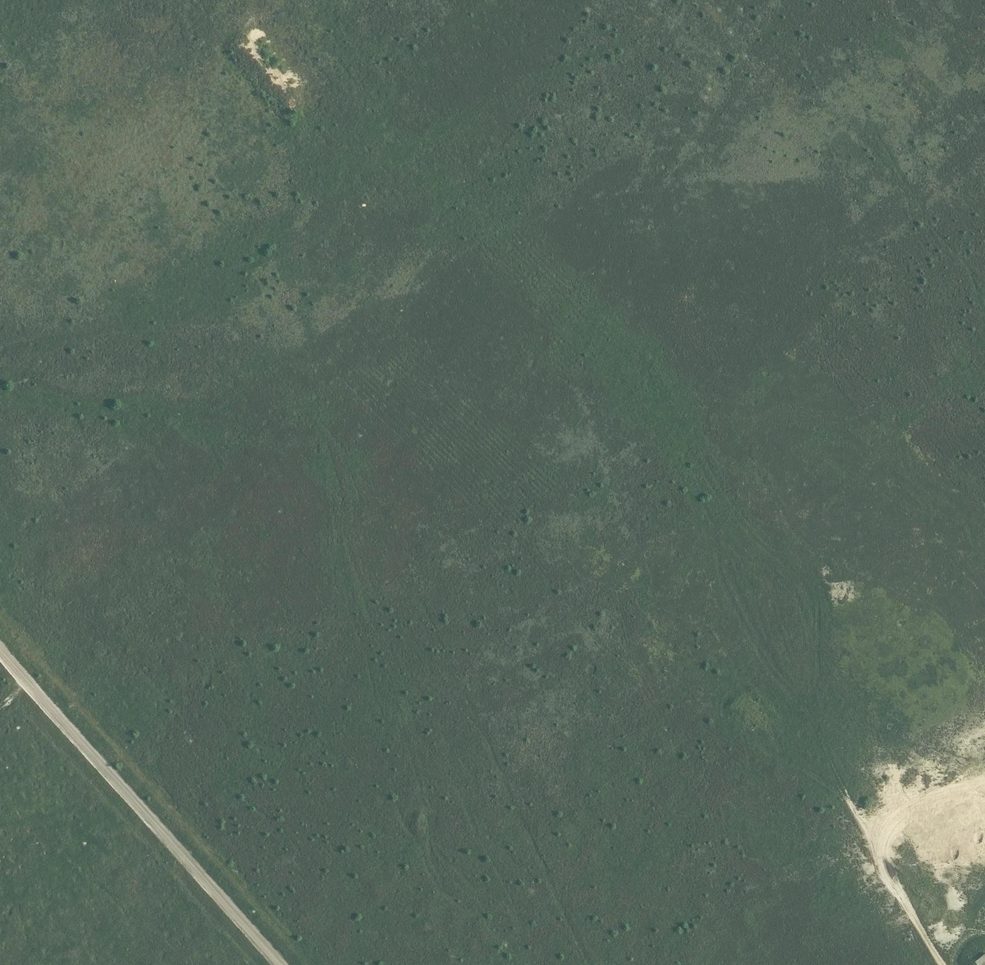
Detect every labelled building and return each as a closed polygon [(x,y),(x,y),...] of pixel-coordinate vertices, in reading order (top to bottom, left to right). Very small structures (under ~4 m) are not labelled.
[(976,960),(980,964),(984,964),(984,953),(976,960)]
